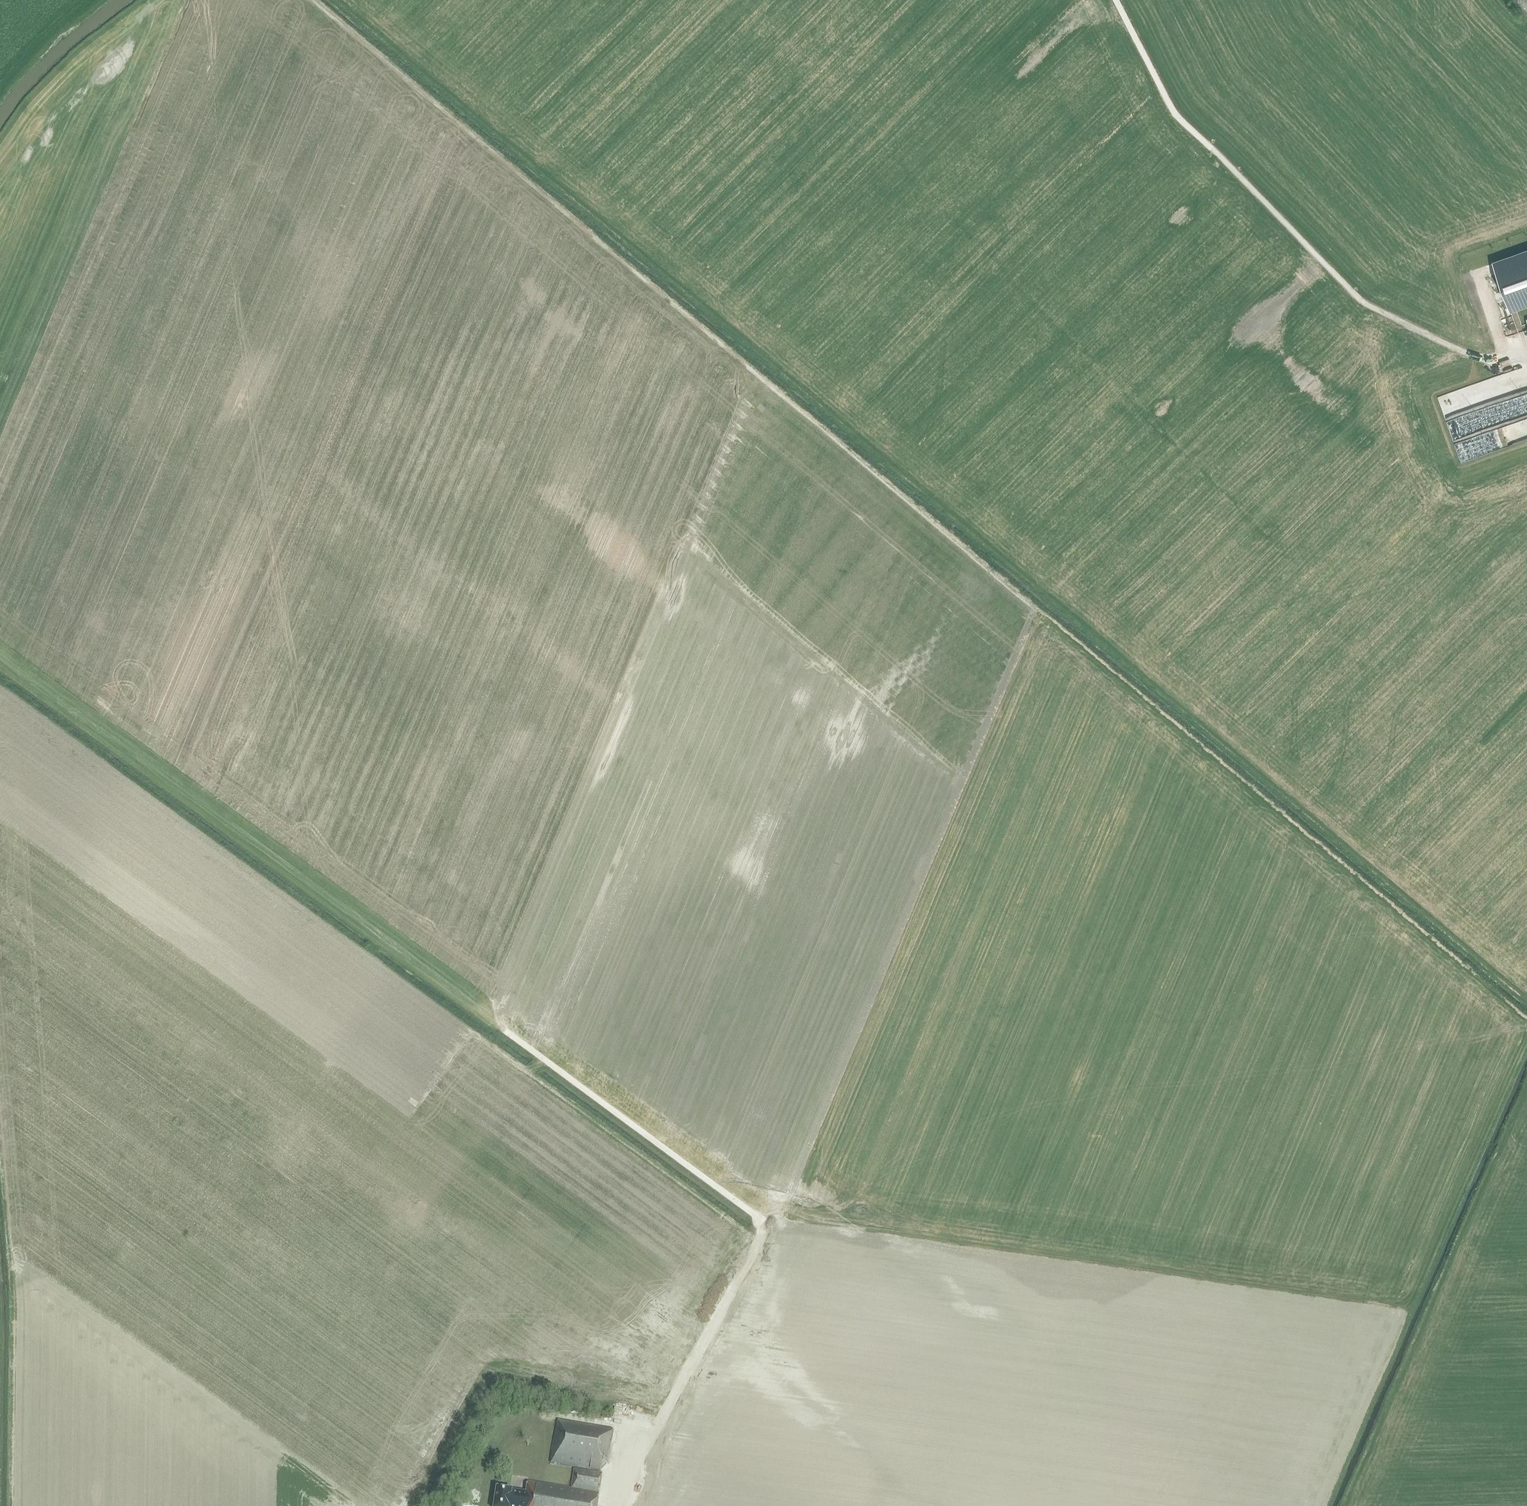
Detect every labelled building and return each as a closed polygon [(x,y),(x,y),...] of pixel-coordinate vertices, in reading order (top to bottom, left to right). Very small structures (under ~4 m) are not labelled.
[(1493,264),(1509,308),(1526,302),(1526,252),(1493,264)] [(1510,359),(1502,361),(1504,369),(1512,366),(1510,359)] [(1496,399),(1491,380),(1484,382),(1484,385),(1479,384),(1459,389),(1462,400),(1465,401),(1464,411),(1464,412),(1475,414),(1450,420),(1458,452),(1460,440),(1465,440),(1467,447),(1471,448),(1469,441),(1475,440),(1475,435),(1482,434),(1492,435),(1493,425),(1526,417),(1526,391),(1496,399)] [(612,1428),(556,1419),(549,1463),(599,1472),(606,1466),(612,1428)] [(573,1475),(571,1488),(528,1482),(526,1493),(496,1488),(494,1505),(597,1505),(602,1473),(574,1469),(573,1475)]
